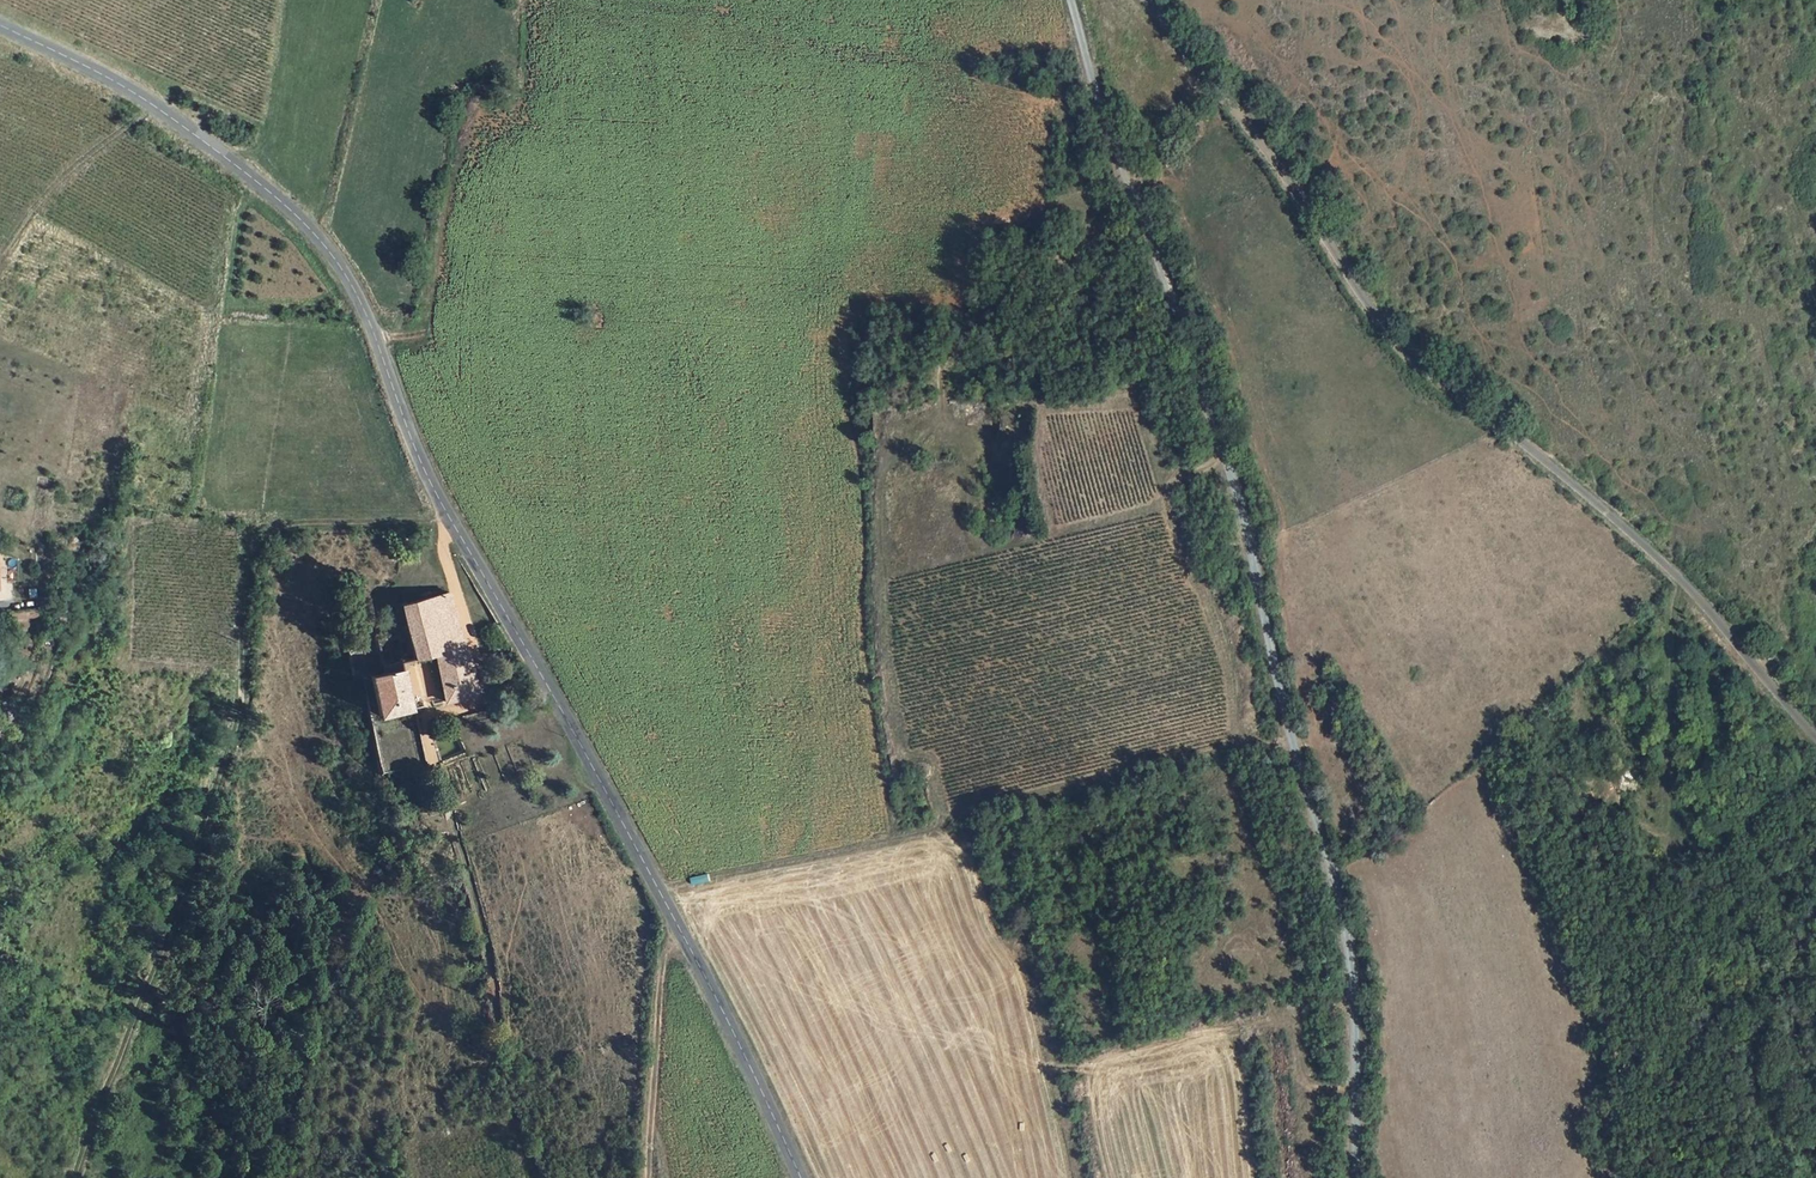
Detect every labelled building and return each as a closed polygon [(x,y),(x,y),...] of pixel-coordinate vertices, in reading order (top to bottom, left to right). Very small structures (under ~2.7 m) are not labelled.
[(414,511),(414,503),(399,503),(399,511),(414,511)] [(451,632),(445,598),(397,608),(408,663),(428,659),(439,706),(471,699),(465,669),(451,632)] [(395,674),(365,681),(374,720),(404,714),(395,674)]
